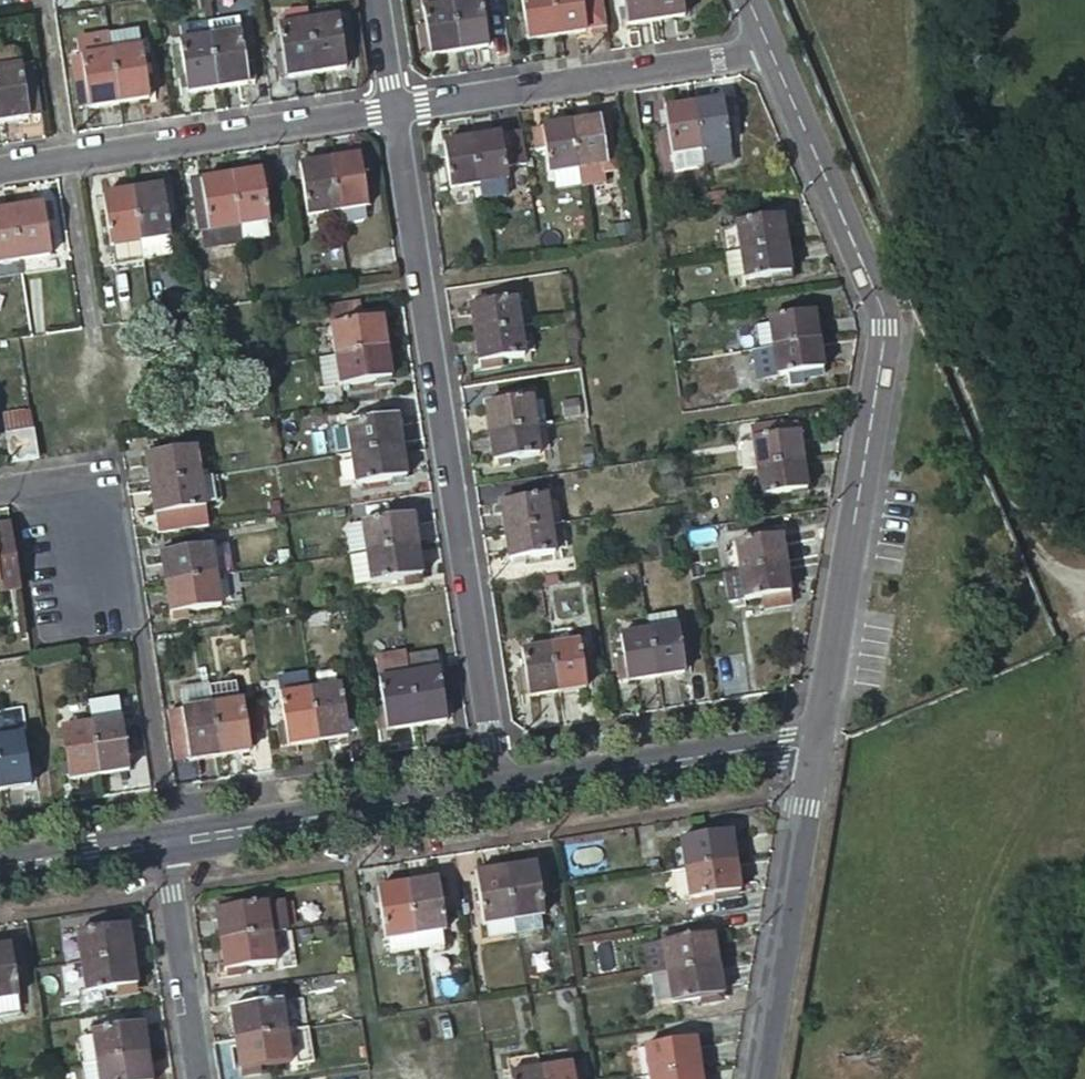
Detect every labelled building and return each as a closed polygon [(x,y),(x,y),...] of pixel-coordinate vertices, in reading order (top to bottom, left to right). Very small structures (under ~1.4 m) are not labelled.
[(554,0),(523,0),(529,41),(559,36),(554,0)] [(559,36),(588,32),(582,0),(554,0),(559,36)] [(604,0),(582,0),(588,32),(608,29),(604,0)] [(654,0),(626,0),(630,25),(657,21),(654,0)] [(657,21),(685,17),(682,0),(654,0),(657,21)] [(479,3),(454,7),(461,52),(490,48),(483,2),(479,3)] [(461,52),(454,7),(428,11),(424,12),(427,32),(419,33),(422,50),(430,49),(431,57),(461,52)] [(238,19),(208,23),(211,41),(240,36),(238,19)] [(340,20),(310,25),(318,76),(347,72),(346,65),(354,64),(353,56),(345,57),(340,20)] [(211,41),(208,23),(180,27),(183,45),(180,45),(188,95),(219,91),(211,45),(211,41)] [(310,25),(279,29),(284,61),(277,62),(279,72),(285,71),(287,80),(318,76),(310,25)] [(110,38),(112,55),(142,50),(140,33),(110,38)] [(211,45),(219,91),(248,86),(246,76),(245,66),(241,42),(240,36),(211,41),(211,45)] [(112,55),(110,38),(80,42),(83,59),(90,110),(120,105),(112,55)] [(248,40),(241,42),(245,66),(252,65),(248,40)] [(430,49),(422,50),(424,58),(431,57),(430,49)] [(142,50),(112,55),(120,105),(150,100),(142,50)] [(16,70),(14,55),(0,57),(0,73),(16,70)] [(90,110),(83,59),(75,61),(83,111),(90,110)] [(354,64),(346,65),(347,72),(355,70),(354,64)] [(252,65),(245,66),(246,76),(253,75),(252,65)] [(0,73),(0,124),(39,118),(32,67),(16,70),(0,73)] [(285,71),(279,72),(280,81),(287,80),(285,71)] [(246,76),(248,86),(255,85),(253,75),(246,76)] [(724,102),(695,107),(702,153),(731,148),(724,102)] [(702,153),(695,107),(666,111),(673,157),(702,153)] [(607,186),(604,168),(616,166),(609,120),(574,125),(581,172),(583,189),(607,186)] [(581,172),(574,125),(544,129),(551,177),(557,175),(581,172)] [(481,188),(483,201),(507,199),(505,184),(509,182),(507,169),(529,167),(524,133),(473,140),(481,188)] [(481,188),(473,140),(444,144),(451,192),(481,188)] [(702,153),(704,169),(734,164),(731,148),(702,153)] [(675,174),(704,169),(702,153),(673,157),(675,174)] [(331,162),(339,214),(370,209),(367,187),(373,186),(370,162),(363,163),(362,156),(331,162)] [(308,219),(339,214),(331,162),(300,167),(308,219)] [(263,172),(233,177),(240,228),(271,224),(263,172)] [(559,192),(583,189),(581,172),(557,175),(559,192)] [(212,249),(243,244),(240,228),(233,177),(195,183),(202,236),(211,235),(212,249)] [(164,187),(134,192),(142,243),(167,239),(172,239),(164,187)] [(142,243),(134,192),(103,198),(111,248),(116,247),(142,243)] [(41,207),(11,211),(19,263),(49,259),(41,207)] [(11,211),(0,213),(0,280),(22,276),(19,263),(11,211)] [(742,252),(787,245),(783,217),(737,223),(742,252)] [(240,228),(243,244),(274,240),(271,224),(240,228)] [(211,235),(202,236),(204,250),(212,249),(211,235)] [(167,239),(142,243),(144,259),(170,255),(167,239)] [(118,263),(144,259),(142,243),(116,247),(118,263)] [(792,275),(787,245),(742,252),(729,254),(733,280),(746,278),(747,282),(772,278),(773,283),(786,281),(785,276),(792,275)] [(517,299),(471,306),(476,336),(522,329),(518,305),(517,299)] [(361,315),(359,302),(327,307),(330,327),(362,322),(361,315)] [(374,321),(383,319),(382,312),(373,313),(374,321)] [(773,348),(819,341),(815,312),(768,320),(773,348)] [(373,313),(361,315),(362,322),(374,321),(373,313)] [(334,356),(387,348),(383,319),(374,321),(362,322),(330,327),(334,356)] [(522,329),(476,336),(480,366),(489,365),(490,371),(504,369),(503,362),(526,359),(522,329)] [(823,370),(819,341),(773,348),(753,351),(757,380),(787,376),(789,387),(805,385),(804,380),(815,378),(814,371),(823,370)] [(392,380),(387,348),(334,356),(335,359),(339,386),(339,389),(392,380)] [(335,359),(319,362),(323,389),(339,386),(335,359)] [(823,370),(814,371),(815,378),(824,376),(823,370)] [(532,398),(486,405),(491,434),(536,427),(533,402),(532,398)] [(345,427),(349,455),(402,447),(397,419),(345,427)] [(758,470),(803,464),(798,433),(789,434),(789,429),(784,430),(783,425),(751,431),(753,444),(746,444),(740,451),(743,473),(758,470)] [(536,427),(491,434),(495,464),(504,463),(505,469),(514,468),(513,462),(541,458),(540,453),(536,427)] [(12,465),(36,461),(32,434),(7,438),(12,465)] [(402,447),(349,455),(355,488),(407,480),(402,447)] [(196,449),(145,457),(149,486),(200,478),(196,449)] [(808,491),(803,464),(758,470),(762,499),(808,491)] [(216,475),(200,478),(204,504),(220,502),(216,475)] [(200,478),(149,486),(154,517),(161,516),(162,521),(171,520),(170,514),(205,509),(204,504),(200,478)] [(502,504),(506,534),(563,526),(559,501),(555,499),(547,500),(547,497),(519,501),(510,502),(502,504)] [(377,516),(379,523),(403,519),(402,513),(377,516)] [(361,525),(365,554),(418,546),(413,518),(412,518),(403,519),(379,523),(361,525)] [(573,534),(571,524),(563,526),(506,534),(511,562),(556,555),(556,551),(567,549),(565,535),(573,534)] [(11,532),(10,525),(0,527),(0,533),(11,532)] [(0,587),(1,592),(20,589),(11,532),(0,533),(0,587)] [(740,575),(786,568),(781,538),(735,545),(740,575)] [(418,546),(365,554),(370,586),(423,578),(418,546)] [(165,586),(216,578),(212,548),(161,556),(165,586)] [(365,554),(350,557),(355,588),(370,586),(365,554)] [(791,596),(786,568),(740,575),(730,576),(734,599),(744,597),(745,603),(791,596)] [(730,576),(722,578),(727,606),(745,603),(744,597),(734,599),(730,576)] [(221,609),(216,578),(165,586),(170,617),(176,616),(177,621),(182,620),(182,615),(221,609)] [(651,633),(658,679),(687,675),(678,615),(649,619),(651,633)] [(628,684),(658,679),(651,633),(620,637),(624,661),(626,674),(628,684)] [(552,648),(559,695),(587,690),(580,644),(552,648)] [(529,700),(559,695),(552,648),(522,653),(525,677),(527,691),(528,698),(529,700)] [(409,677),(417,727),(448,722),(437,655),(409,659),(412,677),(409,677)] [(409,677),(406,656),(376,660),(384,710),(375,712),(378,734),(417,727),(409,677)] [(626,674),(624,661),(618,662),(620,675),(626,674)] [(317,677),(319,691),(338,689),(335,674),(317,677)] [(621,685),(628,684),(626,674),(620,675),(621,685)] [(527,691),(525,677),(519,678),(521,691),(527,691)] [(311,692),(318,742),(349,738),(348,729),(355,728),(354,722),(353,722),(347,723),(345,712),(341,688),(338,689),(319,691),(311,692)] [(318,742),(311,692),(281,697),(286,727),(278,729),(280,740),(287,739),(289,747),(318,742)] [(117,698),(88,703),(91,724),(99,776),(129,772),(117,698)] [(242,703),(212,707),(220,757),(250,753),(242,703)] [(212,707),(169,713),(175,757),(188,755),(189,762),(220,757),(212,707)] [(99,776),(91,724),(60,728),(68,781),(99,776)] [(0,739),(0,788),(0,791),(31,786),(23,735),(0,739)] [(287,739),(280,740),(281,748),(289,747),(287,739)] [(681,835),(685,865),(734,858),(730,828),(681,835)] [(685,865),(689,895),(717,891),(718,899),(732,897),(731,889),(738,888),(734,858),(685,865)] [(516,913),(545,909),(537,859),(509,864),(516,913)] [(479,869),(486,918),(488,918),(516,913),(509,864),(479,869)] [(448,873),(440,875),(441,882),(449,881),(448,873)] [(444,897),(441,882),(440,875),(410,879),(419,942),(450,938),(444,899),(451,898),(451,896),(444,897)] [(390,947),(419,942),(410,879),(381,884),(382,891),(375,893),(377,909),(385,908),(390,947)] [(449,881),(441,882),(444,897),(451,896),(449,881)] [(217,906),(221,935),(273,927),(283,926),(278,899),(278,897),(217,906)] [(278,899),(283,926),(285,926),(294,924),(289,898),(278,899)] [(518,927),(516,913),(488,918),(490,931),(518,927)] [(78,927),(82,958),(133,951),(128,920),(78,927)] [(660,932),(660,940),(703,933),(703,925),(660,932)] [(285,926),(283,926),(273,927),(221,935),(225,968),(232,966),(247,964),(277,960),(277,956),(290,954),(285,926)] [(644,943),(648,972),(715,962),(710,932),(703,933),(660,940),(644,943)] [(20,991),(15,963),(13,948),(12,942),(0,944),(0,994),(20,991)] [(21,947),(13,948),(15,963),(23,962),(21,947)] [(82,958),(86,988),(137,981),(133,951),(82,958)] [(648,972),(652,999),(669,996),(670,999),(696,995),(712,992),(719,991),(715,962),(648,972)] [(247,964),(232,966),(233,974),(248,972),(247,964)] [(23,1010),(20,991),(0,994),(0,1013),(23,1010)] [(720,999),(719,991),(712,992),(713,1000),(720,999)] [(713,1000),(712,992),(696,995),(697,1003),(713,1000)] [(282,998),(230,1006),(234,1035),(286,1027),(282,998)] [(91,1026),(95,1057),(146,1050),(141,1019),(91,1026)] [(286,1027),(234,1035),(239,1067),(246,1066),(260,1063),(290,1059),(289,1056),(303,1054),(299,1025),(286,1027)] [(643,1045),(647,1075),(697,1067),(693,1037),(643,1045)] [(146,1050),(95,1057),(98,1078),(150,1078),(146,1050)] [(95,1057),(80,1059),(83,1078),(98,1078),(95,1057)] [(568,1061),(537,1066),(539,1078),(570,1078),(568,1061)] [(260,1063),(246,1066),(247,1073),(262,1071),(260,1063)] [(537,1066),(507,1071),(509,1078),(539,1078),(537,1066)] [(697,1067),(647,1075),(648,1078),(699,1078),(697,1067)]
